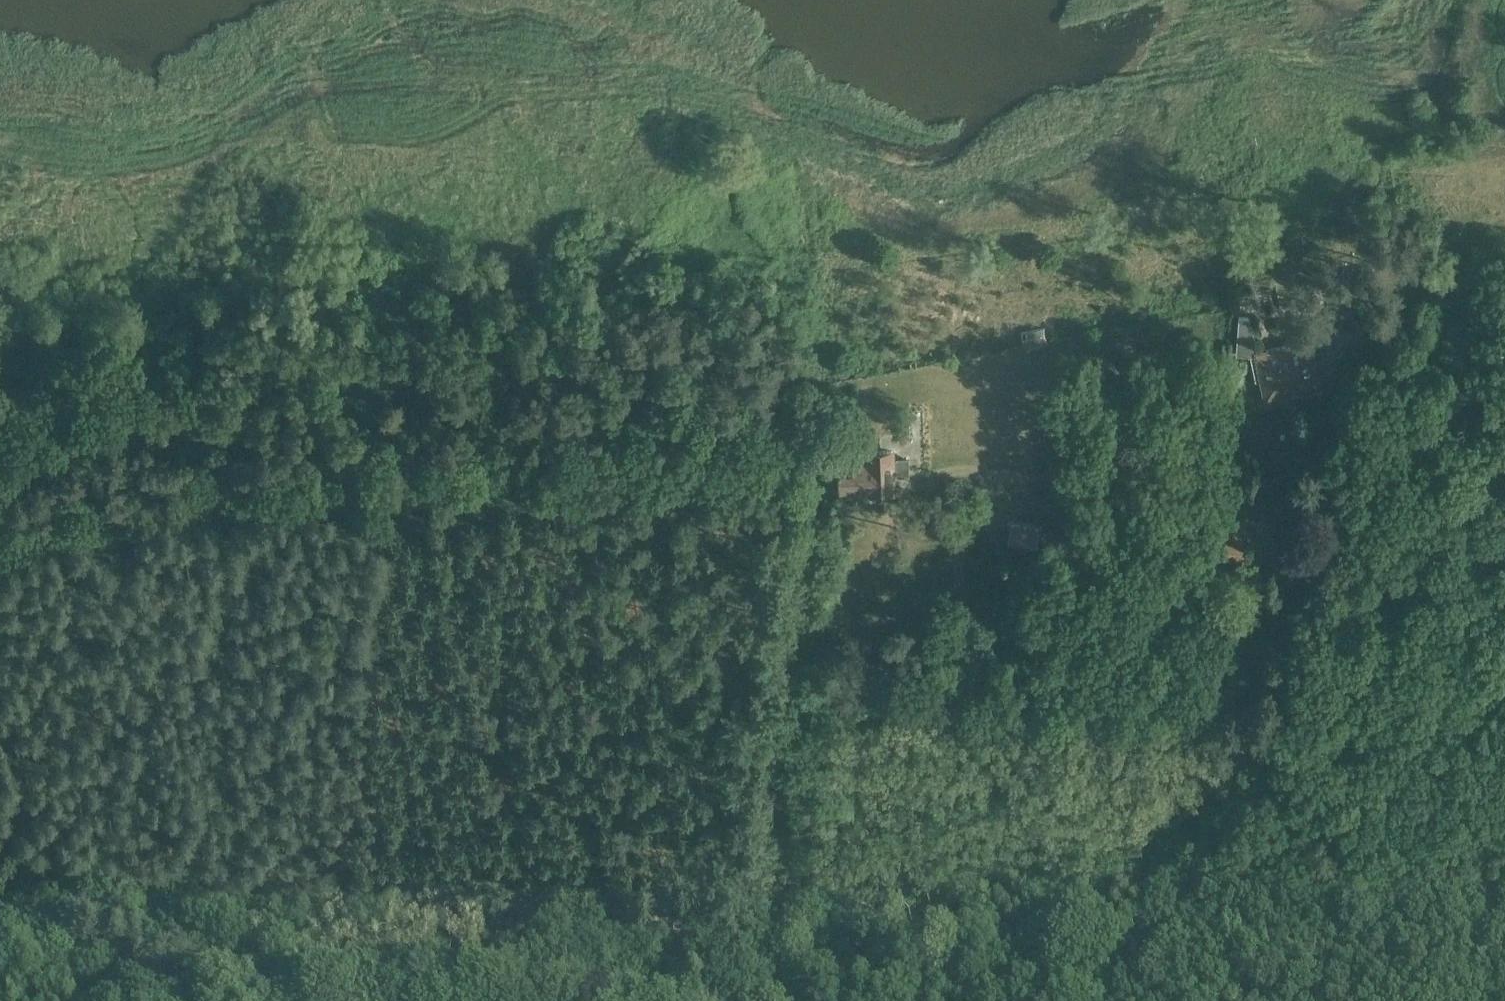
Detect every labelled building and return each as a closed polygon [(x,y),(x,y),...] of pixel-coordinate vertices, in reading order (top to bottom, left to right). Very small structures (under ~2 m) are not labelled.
[(1250,318),(1248,317),(1239,317),(1237,353),(1251,354),(1257,381),(1262,379),(1266,399),(1278,397),(1276,387),(1321,378),(1314,340),(1258,351),(1252,321),(1252,320),(1251,319),(1250,318)] [(895,473),(894,454),(894,453),(873,453),(874,466),(845,467),(845,492),(874,491),(874,493),(895,493),(895,473)] [(1226,517),(1225,541),(1246,542),(1247,518),(1226,517)] [(1009,549),(1037,554),(1041,530),(1012,526),(1009,549)] [(1245,560),(1246,542),(1225,541),(1225,560),(1245,560)]
